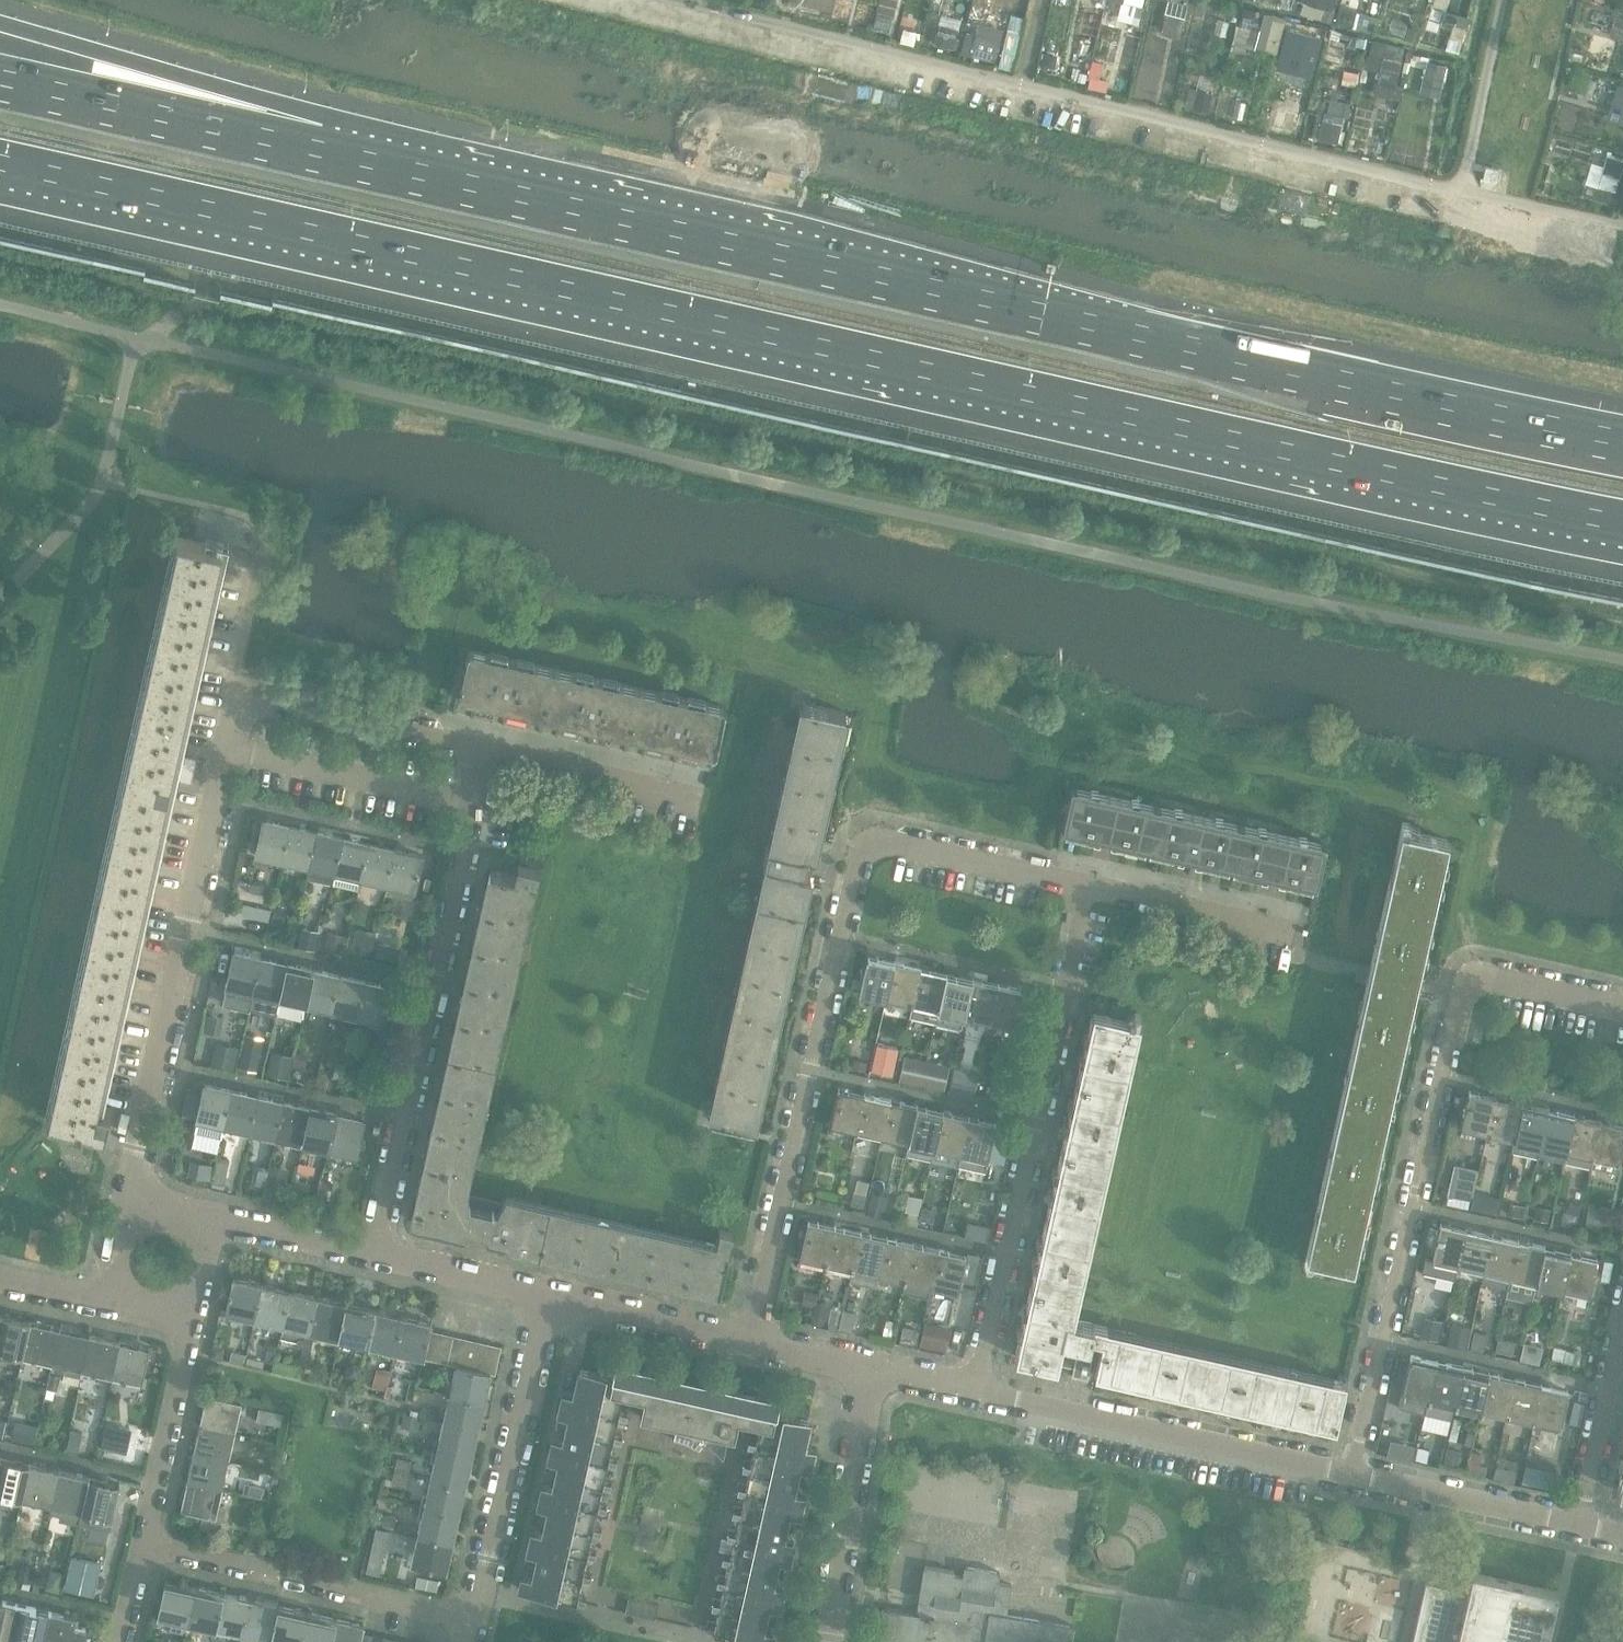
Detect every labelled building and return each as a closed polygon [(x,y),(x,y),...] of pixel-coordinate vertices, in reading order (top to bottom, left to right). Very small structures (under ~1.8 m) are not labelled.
[(1142,23),(1149,0),(1125,0),(1120,17),(1142,23)] [(1161,15),(1185,20),(1189,0),(1164,0),(1161,15)] [(1335,9),(1358,14),(1361,0),(1337,0),(1335,9)] [(905,5),(888,2),(885,21),(902,24),(905,5)] [(1261,26),(1240,21),(1235,41),(1279,52),(1288,15),(1265,10),(1261,26)] [(1013,12),(1001,65),(1015,68),(1026,15),(1013,12)] [(991,27),(973,24),(970,45),(988,47),(991,27)] [(938,43),(956,47),(959,36),(941,32),(938,43)] [(1355,39),(1338,36),(1334,61),(1351,63),(1355,39)] [(1402,84),(1406,43),(1373,40),(1370,68),(1380,69),(1377,95),(1403,97),(1404,84),(1402,84)] [(1065,51),(1058,79),(1081,84),(1088,56),(1065,51)] [(1444,65),(1419,60),(1415,82),(1440,87),(1444,65)] [(1208,82),(1189,79),(1186,101),(1205,104),(1208,82)] [(1279,126),(1296,130),(1300,112),(1283,109),(1279,126)] [(1340,112),(1321,111),(1319,134),(1339,136),(1340,112)] [(1607,142),(1601,165),(1621,170),(1622,162),(1622,145),(1607,142)] [(228,547),(178,536),(48,1117),(93,1127),(92,1133),(105,1136),(106,1130),(107,1130),(112,1106),(104,1104),(176,780),(181,781),(186,757),(181,755),(228,547)] [(459,693),(540,712),(550,668),(468,650),(459,693)] [(640,689),(550,668),(540,712),(630,732),(640,689)] [(727,708),(640,689),(630,732),(717,752),(727,708)] [(714,1116),(725,1119),(753,1125),(846,712),(807,704),(775,847),(767,845),(763,863),(770,865),(714,1116)] [(1063,827),(1103,836),(1149,846),(1158,806),(1072,787),(1063,827)] [(1149,846),(1232,865),(1241,824),(1158,806),(1149,846)] [(283,866),(292,826),(265,820),(257,855),(270,858),(269,862),(283,866)] [(1325,843),(1241,824),(1232,865),(1316,884),(1325,843)] [(308,871),(309,871),(318,832),(292,826),(283,866),(284,866),(285,861),(309,867),(308,871)] [(1407,830),(1366,1017),(1312,1257),(1353,1267),(1448,840),(1407,830)] [(318,832),(309,871),(307,879),(333,885),(335,877),(343,838),(318,832)] [(370,844),(343,838),(335,877),(336,873),(361,879),(360,883),(361,883),(370,844)] [(361,883),(387,889),(396,849),(370,844),(361,883)] [(422,855),(396,849),(387,889),(388,889),(387,893),(411,899),(413,890),(414,891),(422,855)] [(491,869),(418,1194),(412,1221),(464,1233),(488,1238),(720,1290),(729,1250),(727,1250),(731,1232),(719,1229),(714,1248),(503,1201),(502,1204),(496,1203),(458,1194),(525,897),(531,899),(535,882),(536,882),(539,868),(518,864),(516,875),(491,869)] [(271,920),(273,907),(245,901),(243,914),(271,920)] [(355,945),(374,950),(379,932),(360,927),(355,945)] [(303,928),(300,945),(320,948),(323,931),(303,928)] [(326,947),(345,952),(349,937),(330,932),(326,947)] [(228,986),(255,992),(263,958),(235,951),(228,986)] [(895,962),(867,956),(859,994),(886,1000),(895,962)] [(255,992),(281,998),(289,964),(263,958),(255,992)] [(921,968),(895,962),(886,1000),(912,1006),(921,968)] [(303,1017),(306,1004),(314,969),(289,964),(281,998),(278,1011),(303,1017)] [(935,1024),(938,1012),(947,974),(921,968),(912,1006),(909,1018),(935,1024)] [(340,975),(314,969),(306,1004),(332,1011),(340,975)] [(973,980),(947,974),(938,1012),(935,1024),(962,1030),(964,1018),(973,980)] [(332,1011),(359,1017),(366,981),(340,975),(332,1011)] [(964,1018),(990,1024),(999,986),(973,980),(964,1018)] [(392,987),(366,981),(359,1017),(385,1023),(392,987)] [(1026,992),(999,986),(990,1024),(1017,1030),(1026,992)] [(1093,1011),(1016,1357),(1057,1366),(1057,1364),(1073,1368),(1075,1360),(1091,1363),(1089,1371),(1094,1373),(1094,1374),(1336,1429),(1345,1387),(1105,1333),(1107,1327),(1092,1324),(1068,1318),(1135,1020),(1093,1011)] [(247,1033),(241,1067),(260,1070),(266,1036),(247,1033)] [(876,1072),(895,1075),(901,1042),(882,1039),(876,1072)] [(213,1063),(236,1068),(241,1046),(218,1040),(213,1063)] [(274,1050),(269,1073),(291,1078),(296,1054),(274,1050)] [(925,1072),(927,1064),(916,1061),(915,1065),(905,1063),(901,1080),(922,1085),(925,1072)] [(975,1099),(982,1071),(957,1064),(949,1092),(975,1099)] [(943,1090),(946,1077),(925,1072),(922,1085),(943,1090)] [(222,1138),(225,1125),(233,1090),(206,1084),(195,1132),(222,1138)] [(856,1132),(864,1094),(838,1088),(829,1126),(856,1132)] [(225,1125),(251,1131),(259,1096),(233,1090),(225,1125)] [(1488,1135),(1496,1097),(1471,1091),(1470,1096),(1469,1096),(1461,1129),(1488,1135)] [(891,1100),(864,1094),(856,1132),(882,1138),(891,1100)] [(284,1102),(259,1096),(251,1131),(276,1137),(284,1102)] [(1522,1103),(1496,1097),(1488,1135),(1514,1141),(1522,1103)] [(917,1106),(891,1100),(882,1138),(909,1144),(917,1106)] [(311,1108),(284,1102),(276,1137),(303,1143),(311,1108)] [(1548,1109),(1522,1103),(1514,1141),(1512,1151),(1538,1157),(1548,1109)] [(943,1112),(917,1106),(909,1144),(906,1154),(932,1160),(935,1150),(943,1112)] [(337,1114),(311,1108),(303,1143),(329,1149),(337,1114)] [(1575,1114),(1548,1109),(1538,1157),(1564,1163),(1575,1114)] [(969,1118),(943,1112),(935,1150),(961,1156),(969,1118)] [(363,1120),(337,1114),(329,1149),(355,1155),(363,1120)] [(1564,1163),(1590,1169),(1601,1120),(1575,1114),(1564,1163)] [(996,1124),(969,1118),(961,1156),(958,1166),(985,1172),(996,1124)] [(1601,1120),(1590,1169),(1617,1175),(1619,1164),(1620,1164),(1622,1148),(1622,1125),(1601,1120)] [(230,1161),(192,1157),(190,1176),(228,1180),(230,1161)] [(1467,1199),(1472,1176),(1444,1171),(1440,1194),(1467,1199)] [(1476,1190),(1474,1208),(1498,1211),(1499,1192),(1476,1190)] [(910,1199),(909,1222),(948,1223),(949,1194),(937,1193),(937,1200),(910,1199)] [(808,1221),(800,1258),(827,1264),(835,1227),(808,1221)] [(1426,1258),(1423,1274),(1425,1274),(1425,1273),(1455,1279),(1454,1280),(1456,1281),(1459,1267),(1467,1229),(1441,1223),(1440,1228),(1440,1227),(1432,1260),(1428,1259),(1428,1258),(1426,1258)] [(835,1227),(827,1264),(852,1270),(861,1232),(835,1227)] [(1467,1229),(1459,1267),(1485,1273),(1493,1235),(1467,1229)] [(852,1270),(850,1281),(876,1286),(879,1276),(887,1238),(861,1232),(852,1270)] [(1485,1273),(1482,1283),(1509,1289),(1511,1279),(1520,1241),(1493,1235),(1485,1273)] [(887,1238),(879,1276),(905,1282),(913,1244),(887,1238)] [(1509,1289),(1507,1298),(1533,1304),(1537,1284),(1545,1246),(1520,1241),(1511,1279),(1509,1289)] [(905,1282),(903,1292),(929,1298),(931,1288),(939,1250),(913,1244),(905,1282)] [(1545,1246),(1537,1284),(1562,1290),(1571,1252),(1545,1246)] [(939,1250),(931,1288),(957,1294),(966,1256),(939,1250)] [(1571,1252),(1562,1290),(1590,1296),(1598,1263),(1597,1262),(1598,1258),(1571,1252)] [(226,1313),(255,1320),(263,1285),(234,1279),(226,1313)] [(291,1292),(263,1285),(255,1320),(283,1326),(291,1292)] [(319,1298),(291,1292),(283,1326),(281,1338),(301,1342),(304,1340),(306,1332),(311,1333),(319,1298)] [(311,1333),(339,1339),(347,1305),(319,1298),(311,1333)] [(375,1311),(347,1305),(339,1339),(367,1346),(375,1311)] [(367,1346),(396,1352),(403,1317),(375,1311),(367,1346)] [(0,1318),(0,1351),(22,1357),(30,1321),(1,1314),(0,1318)] [(432,1324),(403,1317),(396,1352),(425,1359),(431,1331),(432,1324)] [(30,1321),(22,1357),(52,1363),(60,1328),(30,1321)] [(926,1324),(922,1345),(945,1350),(949,1329),(926,1324)] [(1451,1335),(1448,1345),(1465,1349),(1469,1328),(1459,1326),(1457,1337),(1451,1335)] [(60,1328),(52,1363),(66,1366),(64,1375),(80,1378),(82,1370),(89,1334),(60,1328)] [(436,1361),(442,1333),(431,1331),(425,1359),(436,1361)] [(453,1336),(442,1333),(436,1361),(447,1364),(453,1336)] [(89,1334),(82,1370),(111,1377),(119,1341),(89,1334)] [(447,1364),(455,1366),(459,1367),(465,1338),(453,1336),(447,1364)] [(477,1341),(465,1338),(459,1367),(471,1369),(477,1341)] [(119,1341),(111,1377),(142,1383),(150,1348),(119,1341)] [(489,1344),(477,1341),(471,1369),(482,1372),(489,1344)] [(489,1344),(482,1372),(490,1374),(494,1375),(501,1346),(489,1344)] [(1410,1359),(1399,1408),(1426,1414),(1429,1399),(1438,1361),(1412,1356),(1411,1359),(1410,1359)] [(1438,1361),(1429,1399),(1456,1405),(1464,1367),(1438,1361)] [(455,1366),(449,1394),(484,1401),(490,1374),(482,1372),(471,1369),(459,1367),(455,1366)] [(616,1366),(613,1377),(614,1377),(611,1391),(624,1394),(623,1394),(644,1399),(640,1417),(678,1425),(674,1439),(683,1442),(692,1445),(700,1450),(705,1443),(726,1448),(729,1437),(735,1438),(739,1420),(760,1425),(760,1424),(773,1427),(776,1413),(777,1413),(779,1403),(767,1400),(768,1398),(756,1395),(756,1397),(744,1395),(745,1393),(733,1390),(733,1392),(721,1390),(721,1387),(710,1385),(710,1387),(685,1382),(685,1379),(674,1377),(674,1379),(662,1376),(662,1374),(651,1372),(651,1374),(639,1371),(639,1369),(628,1367),(627,1369),(616,1366)] [(1464,1367),(1456,1405),(1482,1411),(1490,1373),(1464,1367)] [(620,1408),(623,1394),(624,1394),(611,1391),(614,1377),(613,1377),(581,1370),(575,1395),(565,1393),(563,1404),(618,1416),(626,1418),(628,1410),(620,1408)] [(1490,1373),(1482,1411),(1508,1417),(1516,1379),(1490,1373)] [(1516,1379),(1508,1417),(1534,1423),(1542,1385),(1516,1379)] [(1542,1385),(1534,1423),(1560,1429),(1568,1396),(1567,1395),(1568,1391),(1542,1385)] [(477,1430),(484,1401),(449,1394),(443,1422),(477,1430)] [(200,1426),(235,1434),(242,1405),(207,1397),(200,1426)] [(568,1429),(613,1440),(621,1441),(623,1433),(615,1431),(618,1416),(563,1404),(560,1415),(570,1417),(568,1429)] [(262,1410),(260,1419),(284,1422),(286,1413),(262,1410)] [(809,1421),(777,1413),(776,1413),(773,1427),(760,1424),(760,1425),(757,1439),(749,1437),(747,1445),(755,1447),(810,1459),(813,1449),(803,1446),(809,1421)] [(471,1459),(477,1430),(443,1422),(437,1451),(471,1459)] [(200,1426),(194,1454),(229,1462),(235,1434),(200,1426)] [(107,1428),(101,1454),(126,1460),(133,1435),(107,1428)] [(610,1455),(613,1440),(568,1429),(565,1442),(555,1439),(553,1450),(608,1463),(616,1464),(617,1456),(610,1455)] [(808,1470),(810,1459),(755,1447),(752,1462),(744,1460),(742,1468),(750,1470),(795,1480),(798,1468),(808,1470)] [(557,1476),(603,1486),(610,1487),(612,1479),(605,1478),(608,1463),(553,1450),(550,1461),(560,1463),(557,1476)] [(437,1451),(431,1479),(465,1487),(471,1459),(437,1451)] [(194,1454),(188,1482),(222,1490),(229,1462),(194,1454)] [(0,1458),(0,1494),(22,1499),(30,1464),(0,1457),(0,1458)] [(231,1460),(229,1482),(243,1484),(246,1461),(231,1460)] [(1529,1463),(1525,1483),(1552,1488),(1556,1469),(1529,1463)] [(30,1464),(22,1499),(52,1506),(60,1470),(30,1464)] [(52,1506),(49,1518),(78,1525),(81,1512),(89,1477),(60,1470),(52,1506)] [(737,1491),(745,1493),(800,1505),(803,1495),(792,1492),(795,1480),(750,1470),(747,1485),(739,1483),(737,1491)] [(599,1501),(603,1486),(557,1476),(555,1488),(545,1486),(542,1496),(598,1509),(605,1510),(607,1502),(599,1501)] [(89,1477),(81,1512),(91,1515),(89,1525),(109,1530),(112,1519),(119,1484),(89,1477)] [(458,1515),(465,1487),(431,1479),(425,1507),(458,1515)] [(221,1520),(216,1519),(222,1490),(188,1482),(181,1511),(203,1516),(200,1526),(219,1531),(221,1520)] [(798,1516),(800,1505),(745,1493),(741,1508),(734,1506),(732,1514),(740,1516),(785,1526),(788,1514),(798,1516)] [(547,1522),(592,1532),(600,1534),(602,1525),(594,1524),(598,1509),(542,1496),(540,1507),(550,1510),(547,1522)] [(425,1507),(419,1535),(452,1543),(458,1515),(425,1507)] [(727,1538),(734,1539),(790,1552),(792,1541),(782,1539),(785,1526),(740,1516),(736,1531),(729,1529),(727,1538)] [(589,1547),(592,1532),(547,1522),(544,1534),(534,1532),(532,1542),(587,1555),(595,1557),(597,1548),(589,1547)] [(446,1571),(452,1543),(419,1535),(412,1564),(446,1571)] [(787,1563),(790,1552),(734,1539),(731,1554),(723,1552),(722,1561),(729,1562),(775,1572),(777,1560),(787,1563)] [(537,1568),(582,1578),(590,1580),(591,1572),(584,1570),(587,1555),(532,1542),(529,1553),(539,1556),(537,1568)] [(96,1594),(104,1561),(75,1553),(66,1587),(96,1594)] [(716,1584),(724,1585),(779,1598),(782,1587),(772,1585),(775,1572),(729,1562),(726,1577),(718,1576),(716,1584)] [(912,1613),(885,1609),(879,1641),(1071,1641),(1074,1627),(1006,1616),(1011,1585),(997,1582),(998,1572),(964,1566),(962,1576),(954,1574),(954,1571),(924,1566),(916,1614),(912,1613)] [(579,1593),(582,1578),(537,1568),(534,1580),(524,1578),(522,1589),(532,1591),(531,1592),(577,1602),(577,1601),(584,1603),(586,1595),(579,1593)] [(1559,1593),(1472,1573),(1472,1576),(1468,1591),(1426,1581),(1413,1641),(1547,1641),(1559,1593)] [(187,1622),(194,1588),(166,1581),(158,1615),(187,1622)] [(1299,1591),(1271,1584),(1264,1612),(1293,1619),(1299,1591)] [(777,1609),(779,1598),(724,1585),(721,1600),(713,1599),(711,1607),(719,1608),(764,1619),(767,1607),(777,1609)] [(222,1594),(194,1588),(187,1622),(215,1628),(222,1594)] [(251,1600),(222,1594),(215,1628),(243,1634),(251,1600)] [(655,1619),(659,1605),(629,1598),(625,1613),(655,1619)] [(0,1600),(0,1631),(11,1634),(17,1603),(0,1600)] [(271,1640),(279,1606),(251,1600),(243,1634),(271,1640)] [(44,1641),(51,1611),(17,1603),(11,1634),(9,1641),(44,1641)] [(279,1606),(271,1640),(279,1641),(300,1641),(307,1613),(279,1606)] [(759,1641),(760,1641),(770,1641),(772,1633),(761,1631),(764,1619),(719,1608),(716,1623),(708,1622),(706,1630),(714,1632),(713,1633),(755,1641),(759,1641)] [(51,1611),(44,1641),(85,1641),(88,1628),(75,1625),(77,1617),(51,1611)] [(336,1619),(307,1613),(300,1641),(331,1641),(336,1619)] [(336,1619),(331,1641),(361,1641),(363,1633),(364,1625),(336,1619)] [(373,1635),(363,1633),(361,1641),(372,1641),(373,1635)]
